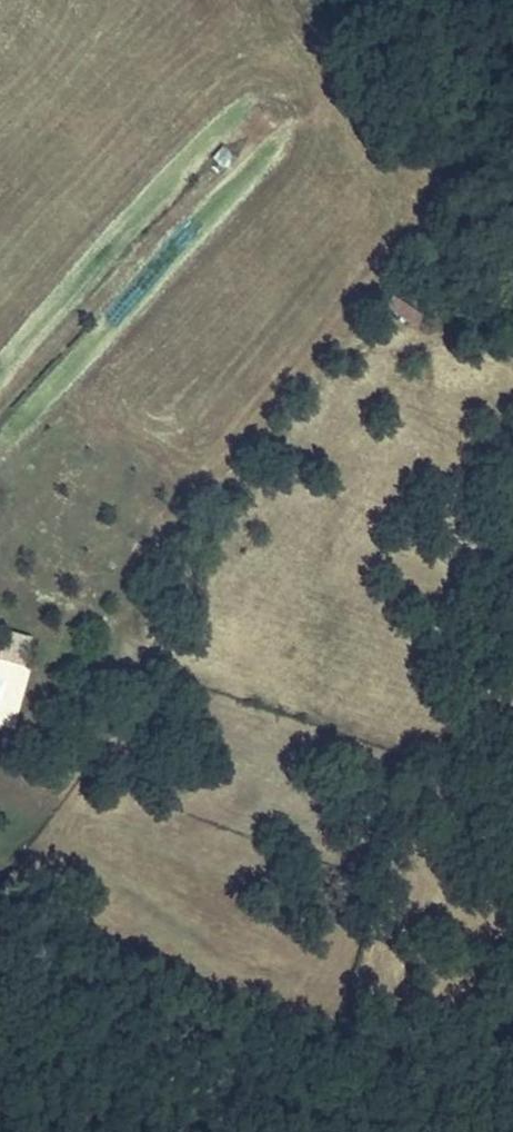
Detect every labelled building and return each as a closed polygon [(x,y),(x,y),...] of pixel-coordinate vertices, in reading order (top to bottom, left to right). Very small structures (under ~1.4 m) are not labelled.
[(28,663),(30,634),(0,632),(0,661),(28,663)]
